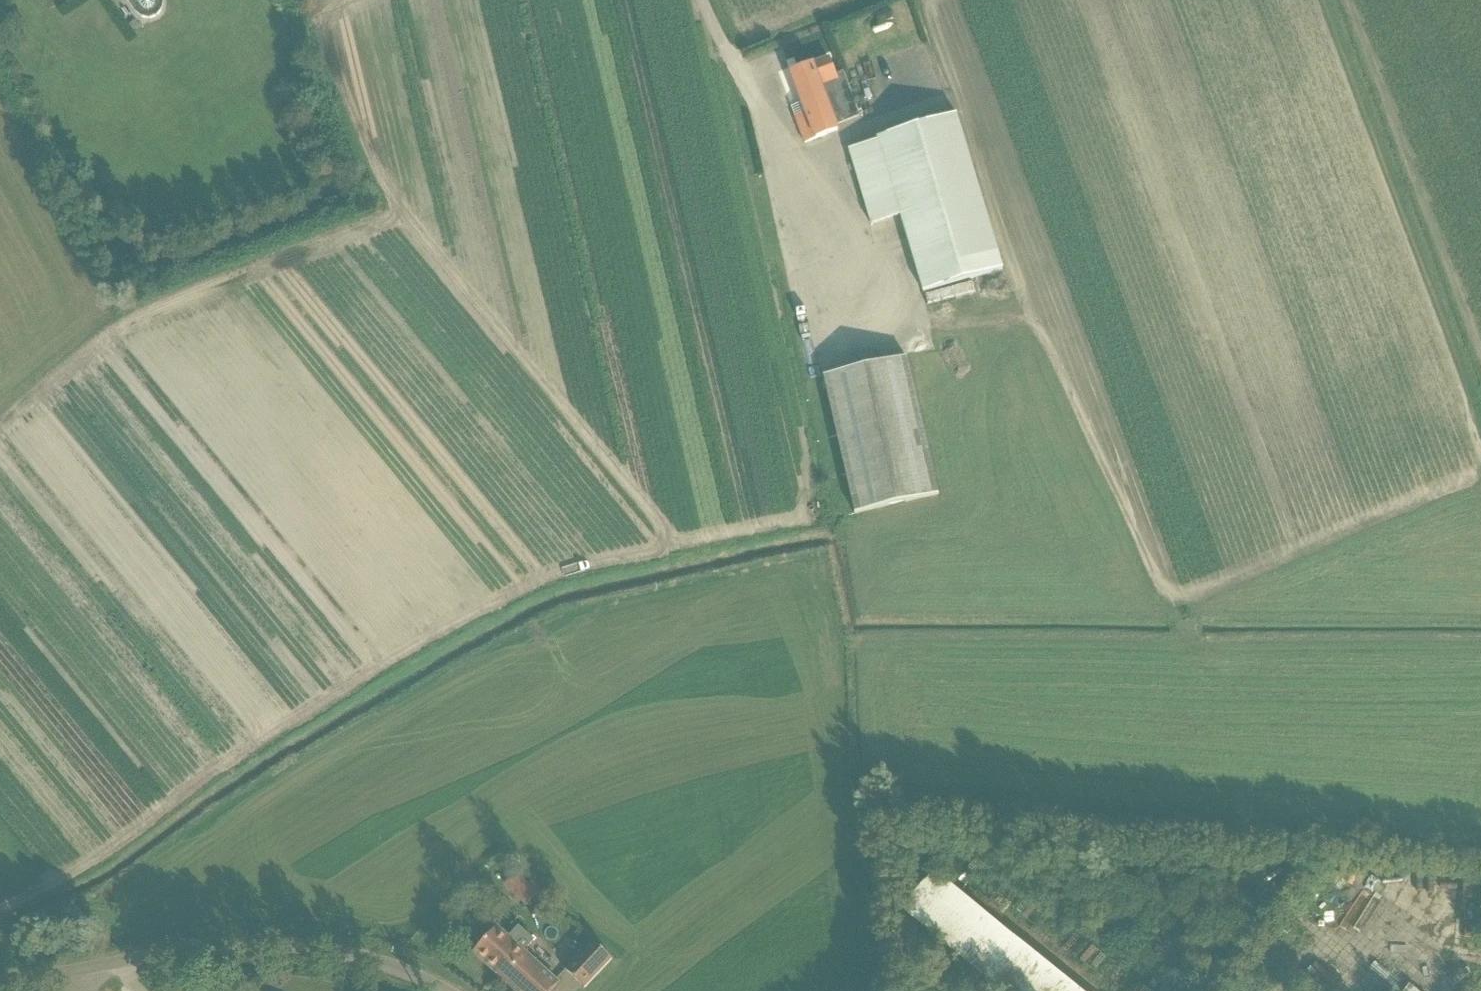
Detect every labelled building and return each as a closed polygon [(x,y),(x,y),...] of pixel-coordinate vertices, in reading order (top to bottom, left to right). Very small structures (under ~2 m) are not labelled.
[(136,12),(142,17),(150,19),(157,16),(162,10),(163,3),(162,0),(127,0),(136,12)] [(891,9),(876,14),(879,23),(894,18),(891,9)] [(843,73),(833,76),(827,59),(812,64),(791,72),(808,117),(797,121),(805,143),(839,130),(837,123),(859,115),(843,73)] [(878,141),(848,150),(870,225),(900,216),(923,292),(1003,268),(957,114),(877,138),(878,141)] [(907,358),(824,377),(854,514),(938,495),(907,358)] [(525,906),(539,890),(520,871),(516,874),(515,872),(504,885),(525,906)] [(900,909),(1000,990),(1080,990),(934,872),(900,909)] [(558,983),(523,951),(533,940),(520,928),(510,939),(497,928),(474,953),(516,990),(551,990),(558,983)] [(565,969),(582,986),(610,958),(593,941),(565,969)]
